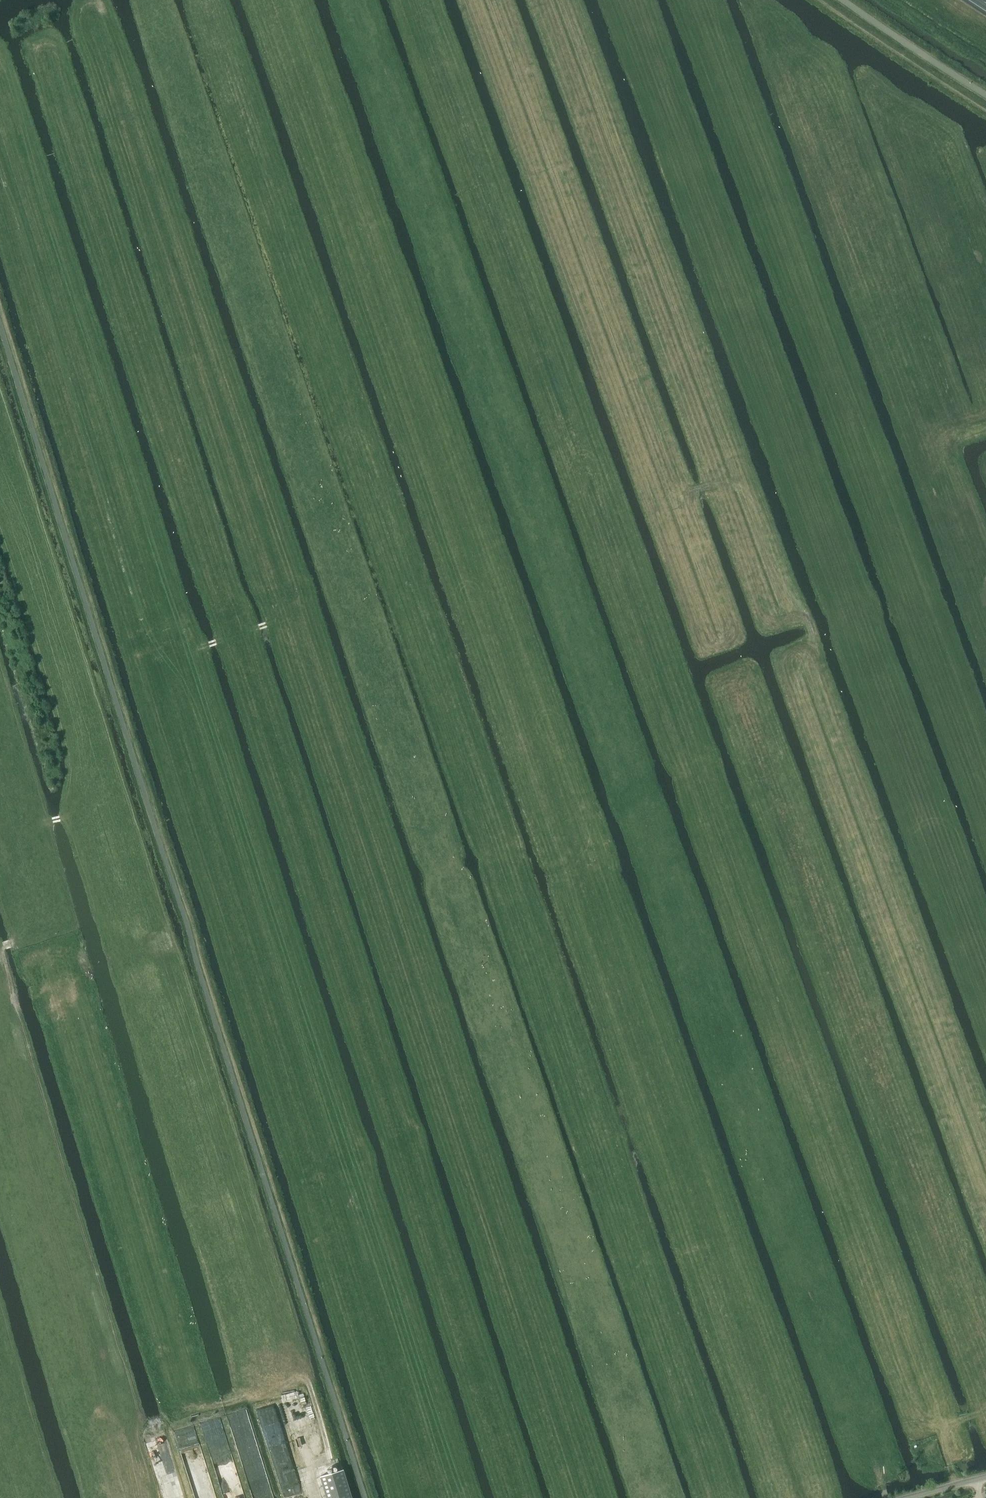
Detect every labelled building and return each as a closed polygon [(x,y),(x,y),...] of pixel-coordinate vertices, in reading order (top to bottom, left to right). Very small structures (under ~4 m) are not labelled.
[(320,1476),(326,1497),(351,1497),(347,1483),(343,1469),(342,1470),(320,1476)]
